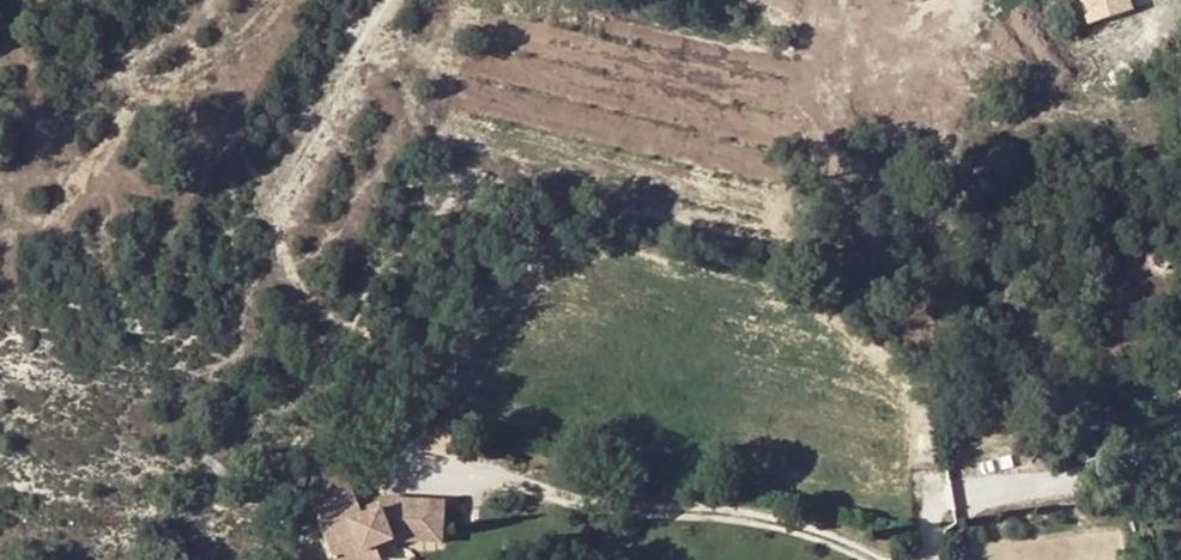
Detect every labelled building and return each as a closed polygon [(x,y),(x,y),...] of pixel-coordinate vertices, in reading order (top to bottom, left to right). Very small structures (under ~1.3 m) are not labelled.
[(1091,19),(1133,5),(1132,0),(1085,0),(1091,19)] [(378,493),(375,500),(357,506),(347,482),(308,499),(332,559),(380,559),(373,538),(389,532),(437,538),(441,501),(378,493)]
